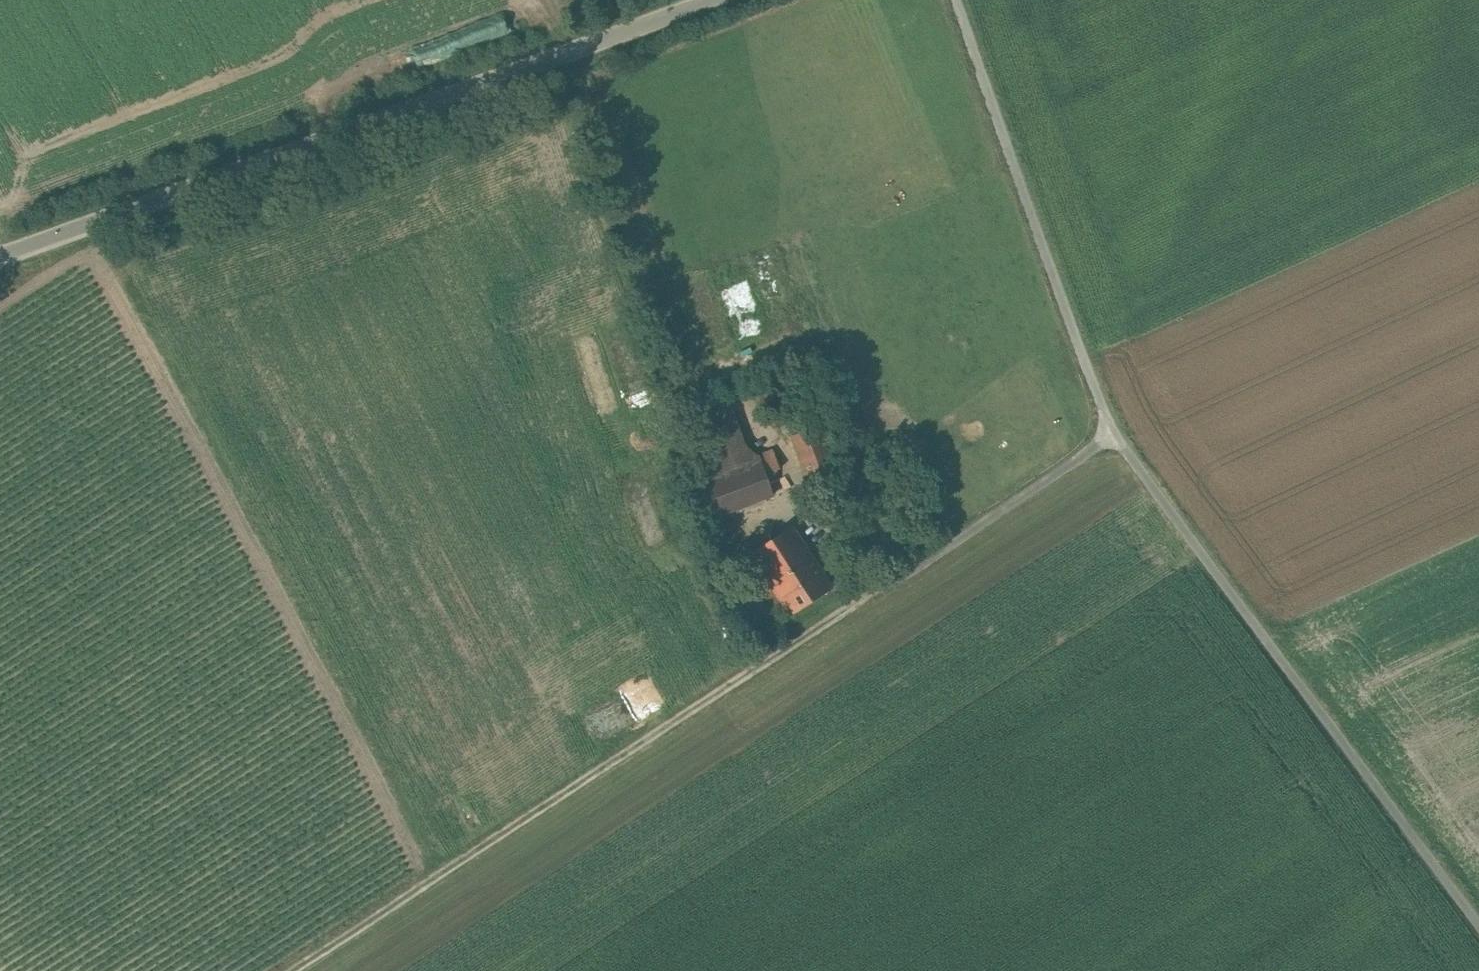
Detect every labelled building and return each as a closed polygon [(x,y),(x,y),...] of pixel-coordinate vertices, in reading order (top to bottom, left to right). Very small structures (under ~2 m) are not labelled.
[(745,445),(727,392),(696,403),(722,474),(714,477),(728,513),(773,496),(759,455),(745,445)] [(835,472),(822,426),(794,434),(807,480),(835,472)] [(831,587),(791,526),(751,553),(790,613),(831,587)]
